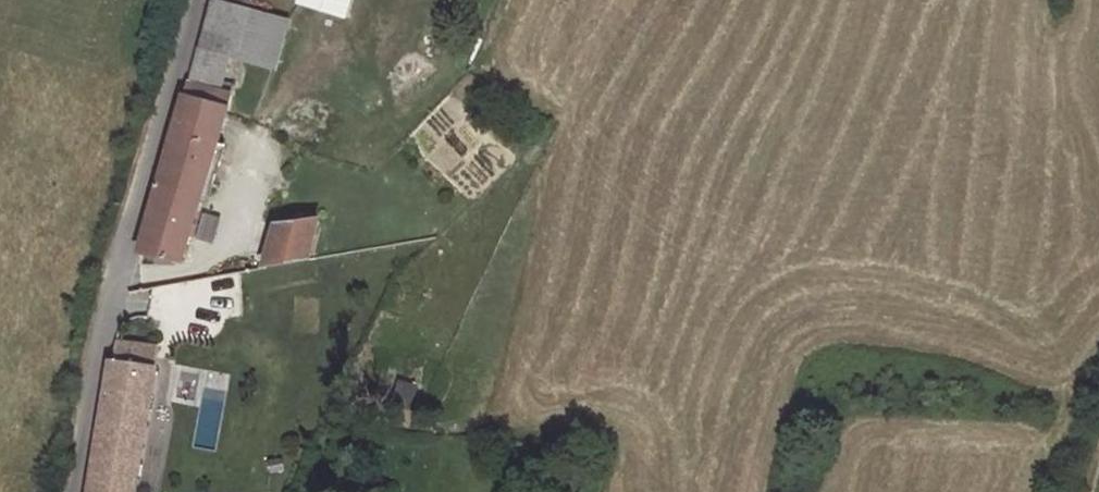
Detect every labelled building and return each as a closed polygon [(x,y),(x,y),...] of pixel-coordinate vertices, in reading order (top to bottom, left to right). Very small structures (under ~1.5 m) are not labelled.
[(288,21),(212,0),(209,0),(196,49),(222,56),(231,54),(238,54),(276,63),(288,21)] [(350,0),(300,0),(300,2),(346,16),(350,0)] [(223,82),(231,54),(222,56),(196,49),(184,96),(228,108),(235,85),(223,82)] [(217,143),(228,108),(184,96),(165,165),(139,253),(181,262),(208,173),(215,175),(220,161),(213,158),(217,143)] [(220,161),(224,145),(217,143),(213,158),(220,161)] [(308,261),(317,220),(275,225),(263,269),(308,261)] [(154,369),(157,348),(115,343),(112,363),(154,369)] [(154,369),(112,363),(94,458),(92,491),(133,491),(154,369)]
